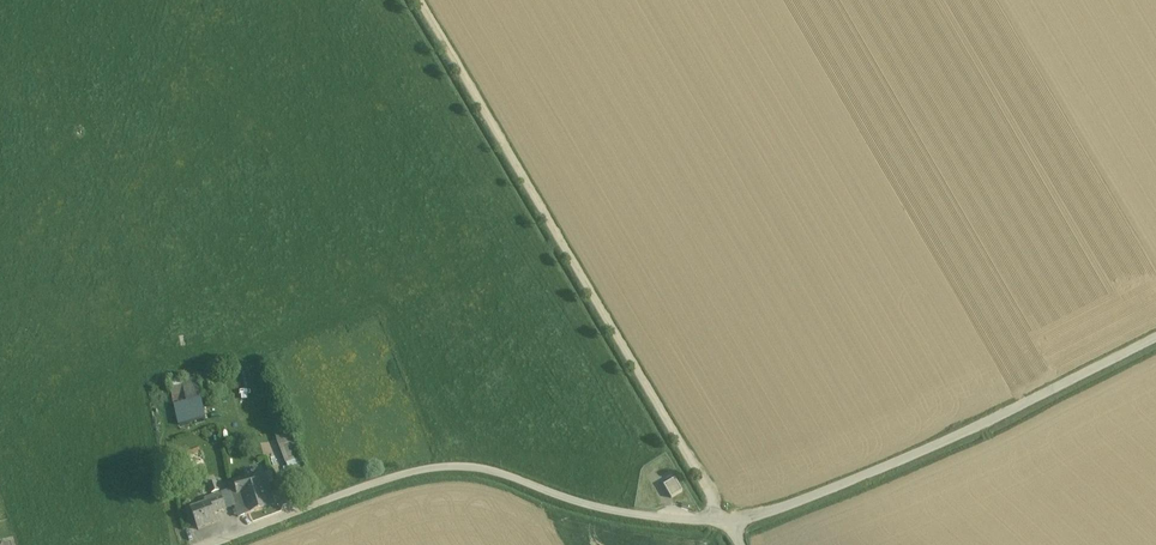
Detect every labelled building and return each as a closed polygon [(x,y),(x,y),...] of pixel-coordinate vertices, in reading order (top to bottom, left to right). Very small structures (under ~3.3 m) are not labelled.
[(209,415),(200,376),(169,383),(178,422),(209,415)] [(311,472),(299,436),(279,443),(292,479),(311,472)] [(277,503),(267,472),(231,482),(241,514),(277,503)] [(663,484),(675,478),(671,472),(660,478),(663,484)] [(216,480),(208,483),(212,492),(220,489),(216,480)] [(682,492),(675,480),(664,486),(671,498),(682,492)] [(219,524),(210,497),(184,506),(193,532),(219,524)]
